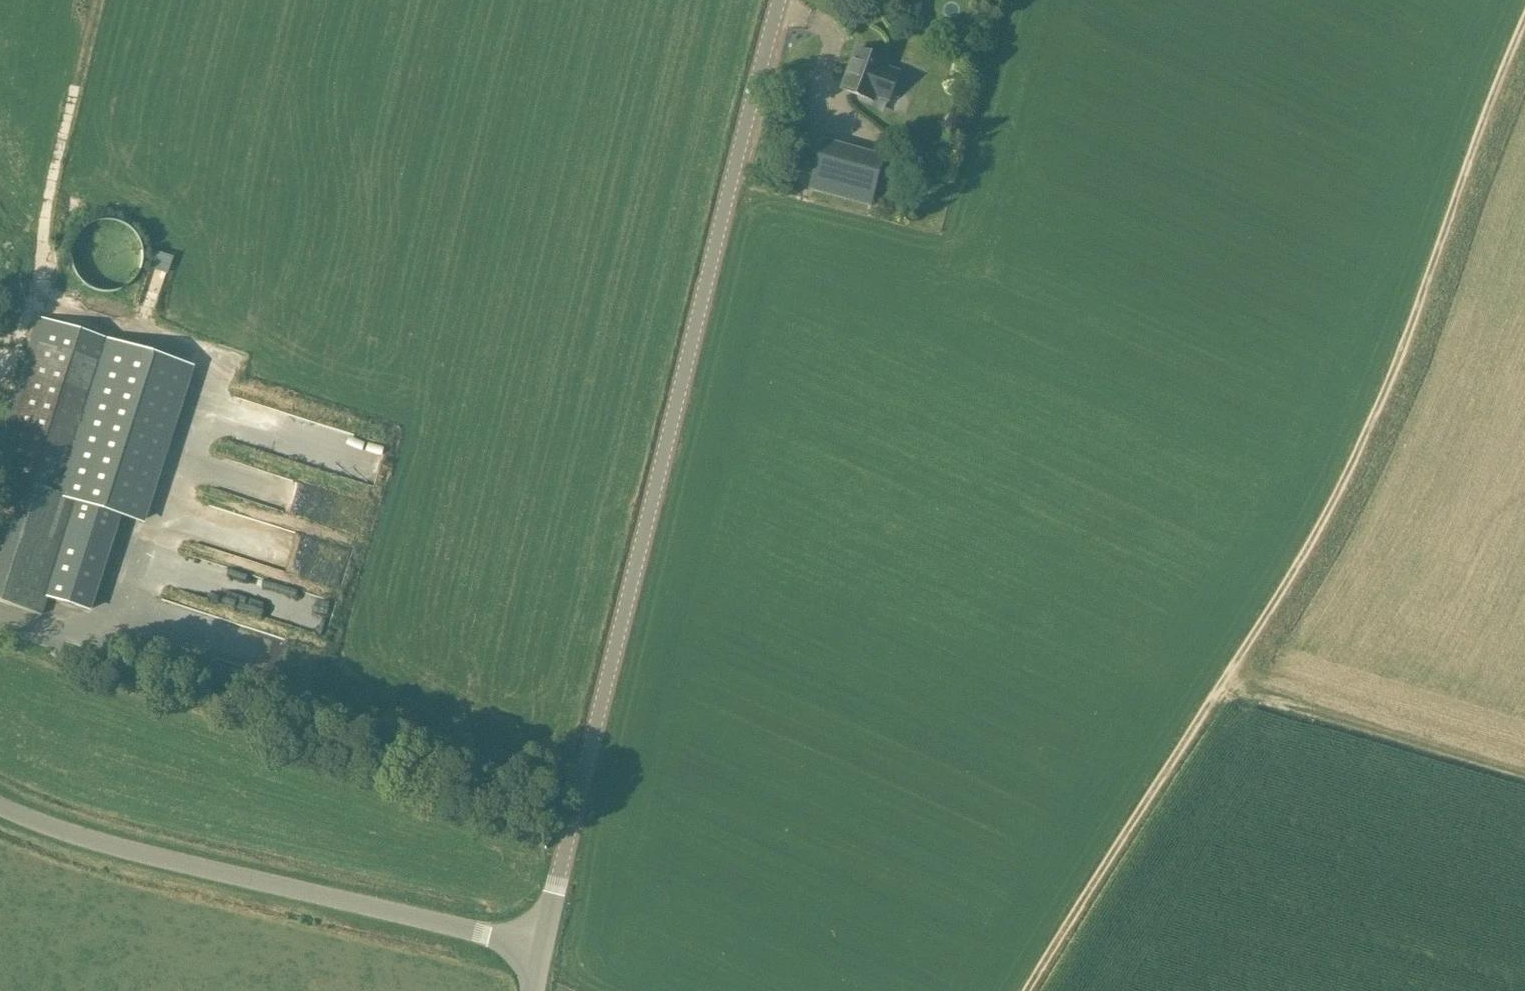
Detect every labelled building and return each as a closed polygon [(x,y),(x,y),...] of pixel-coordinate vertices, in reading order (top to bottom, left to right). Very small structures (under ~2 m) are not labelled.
[(901,71),(887,66),(889,60),(859,49),(844,90),(874,101),(875,98),(890,103),(901,71)] [(887,156),(823,138),(809,188),(873,206),(887,156)] [(95,222),(95,276),(137,275),(136,222),(95,222)] [(152,250),(148,266),(168,271),(172,255),(152,250)] [(93,617),(124,517),(143,524),(193,366),(39,319),(0,446),(0,498),(24,505),(0,585),(0,603),(43,615),(46,603),(93,617)]
